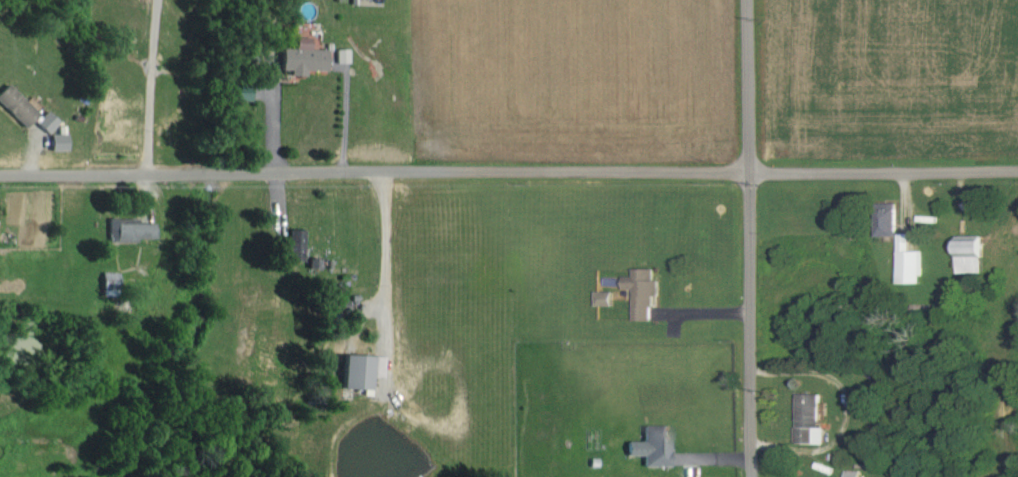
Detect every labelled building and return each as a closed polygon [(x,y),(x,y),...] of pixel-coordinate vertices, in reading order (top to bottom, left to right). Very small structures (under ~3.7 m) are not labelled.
[(281,47),(281,69),(290,69),(289,74),(306,75),(306,69),(327,69),(327,48),(317,48),(317,23),(294,22),(293,47),(281,47)] [(6,82),(0,89),(0,104),(24,126),(37,112),(6,82)] [(33,121),(45,132),(56,120),(45,109),(33,121)] [(65,133),(48,133),(49,149),(65,149),(65,133)] [(877,235),(897,234),(896,201),(876,202),(877,235)] [(121,222),(121,217),(108,217),(109,240),(153,238),(152,221),(121,222)] [(303,259),(304,229),(287,228),(286,258),(303,259)] [(897,232),(898,282),(921,282),(920,249),(909,250),(908,232),(897,232)] [(982,234),(957,235),(957,272),(983,272),(982,234)] [(633,319),(652,319),(652,295),(659,295),(659,279),(654,279),(654,267),(633,268),(633,275),(623,275),(623,288),(632,288),(633,319)] [(117,271),(101,271),(102,294),(117,294),(117,271)] [(595,305),(613,305),(613,290),(595,290),(595,305)] [(382,377),(383,355),(343,354),(342,388),(363,388),(362,394),(371,395),(371,376),(382,377)] [(822,442),(823,393),(797,392),(796,442),(822,442)] [(627,440),(627,454),(643,454),(643,466),(669,465),(669,424),(643,424),(643,440),(627,440)]
